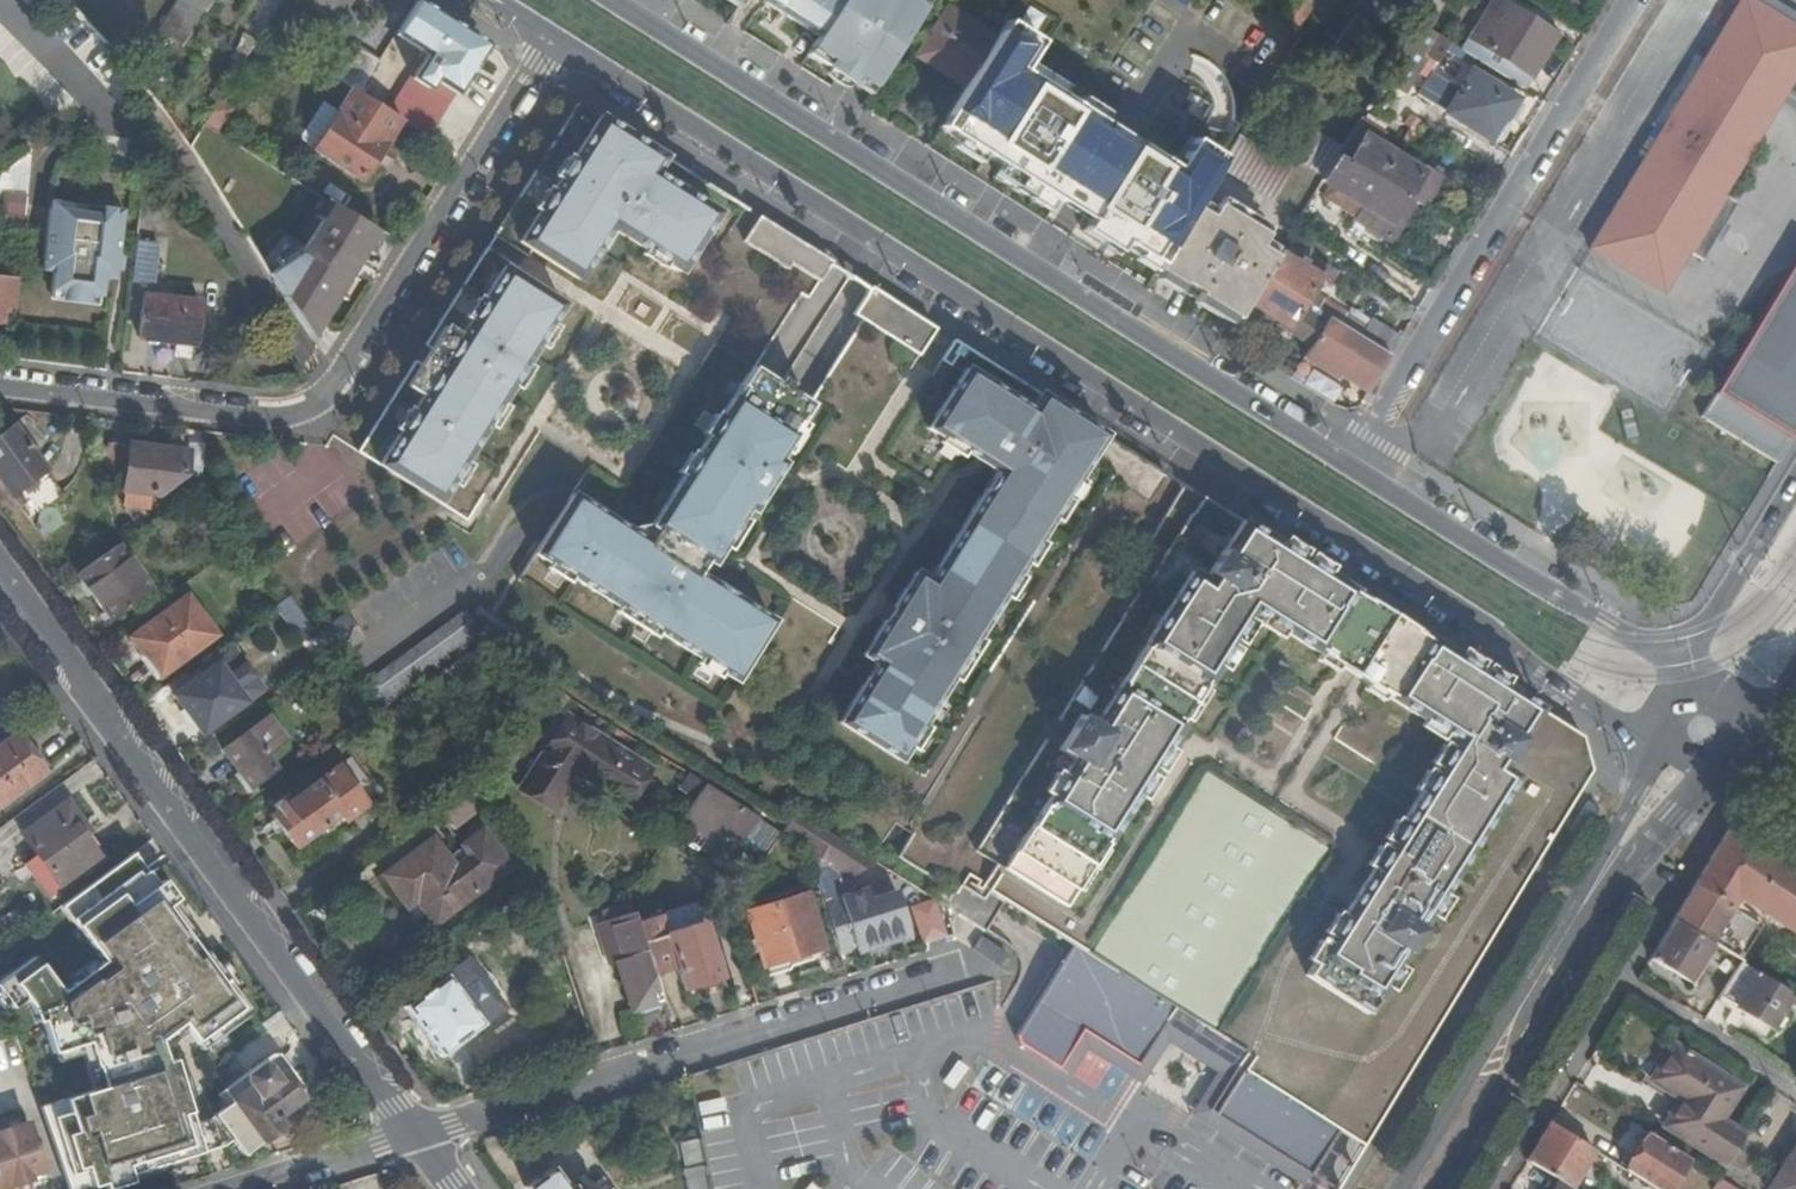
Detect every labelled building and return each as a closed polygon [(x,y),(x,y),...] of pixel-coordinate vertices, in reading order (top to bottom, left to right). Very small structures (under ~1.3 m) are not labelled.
[(132,77),(141,89),(168,48),(178,54),(214,0),(180,0),(132,77)] [(338,22),(346,9),(352,0),(302,0),(338,22)] [(346,9),(363,19),(376,0),(352,0),(346,9)] [(719,10),(722,5),(714,0),(703,0),(719,10)] [(722,5),(719,10),(732,19),(739,8),(726,0),(722,5)] [(739,8),(744,0),(726,0),(739,8)] [(758,8),(814,44),(836,9),(842,0),(763,0),(758,8)] [(814,44),(805,58),(867,96),(924,11),(907,0),(842,0),(814,44)] [(995,128),(1014,140),(1101,8),(1088,0),(1082,0),(1056,40),(1053,38),(995,128)] [(1590,246),(1665,291),(1688,253),(1701,260),(1736,203),(1723,196),(1779,102),(1795,73),(1795,27),(1751,0),(1739,0),(1590,246)] [(1463,46),(1483,59),(1476,71),(1516,96),(1548,43),(1490,5),(1463,46)] [(399,123),(427,140),(478,61),(446,41),(452,32),(416,9),(394,43),(422,61),(397,100),(408,107),(399,123)] [(259,11),(240,40),(255,49),(261,40),(273,20),(259,11)] [(939,15),(909,62),(959,94),(989,47),(939,15)] [(1231,111),(1256,71),(1188,29),(1163,69),(1231,111)] [(1433,45),(1412,31),(1377,88),(1398,100),(1433,45)] [(452,32),(446,41),(478,61),(484,52),(452,32)] [(241,72),(255,49),(240,40),(238,48),(228,64),(241,72)] [(377,69),(350,53),(331,84),(349,96),(357,101),(377,69)] [(1779,102),(1795,112),(1795,73),(1779,102)] [(1510,106),(1466,78),(1439,120),(1439,121),(1484,149),(1485,147),(1510,106)] [(335,118),(331,124),(379,154),(397,126),(357,101),(349,96),(335,118)] [(1080,156),(1100,126),(1058,99),(1026,150),(1060,173),(1074,152),(1080,156)] [(331,124),(335,118),(321,110),(300,143),(301,152),(310,158),(331,124)] [(1404,121),(1398,130),(1405,133),(1410,125),(1404,121)] [(597,123),(559,184),(519,249),(578,285),(609,235),(678,277),(710,227),(780,273),(774,283),(798,299),(804,303),(826,267),(707,192),(597,123)] [(310,158),(358,189),(379,154),(331,124),(310,158)] [(1335,156),(1331,163),(1371,188),(1387,163),(1357,144),(1365,132),(1354,125),(1335,156)] [(1415,129),(1410,125),(1405,133),(1410,137),(1415,129)] [(1259,143),(1242,132),(1216,174),(1271,207),(1288,180),(1251,157),(1259,143)] [(1307,138),(1291,163),(1320,182),(1331,163),(1335,156),(1307,138)] [(0,180),(0,246),(17,249),(26,159),(0,180)] [(1090,214),(1136,243),(1158,207),(1128,189),(1138,172),(1121,163),(1090,214)] [(1320,182),(1316,187),(1356,213),(1371,188),(1331,163),(1320,182)] [(1416,182),(1387,163),(1371,188),(1400,206),(1407,211),(1414,202),(1406,197),(1416,182)] [(1168,191),(1138,172),(1128,189),(1158,207),(1168,191)] [(1400,206),(1371,188),(1356,213),(1349,224),(1384,245),(1391,233),(1385,229),(1400,206)] [(1407,211),(1400,206),(1385,229),(1391,233),(1399,221),(1407,211)] [(97,213),(46,207),(45,215),(96,221),(97,213)] [(374,239),(329,211),(298,260),(267,284),(307,346),(374,239)] [(96,221),(45,215),(38,280),(46,281),(45,297),(49,297),(94,303),(98,304),(99,287),(110,289),(111,280),(113,259),(119,215),(97,213),(96,221)] [(1206,225),(1190,216),(1151,279),(1154,281),(1177,295),(1179,292),(1195,302),(1193,304),(1194,305),(1229,326),(1231,327),(1243,309),(1257,285),(1270,263),(1256,254),(1262,243),(1213,214),(1206,225)] [(132,242),(130,282),(156,283),(157,243),(132,242)] [(1270,263),(1257,285),(1384,365),(1396,344),(1367,326),(1362,334),(1306,298),(1312,289),(1322,297),(1329,286),(1319,279),(1315,284),(1273,258),(1270,263)] [(122,260),(113,259),(111,280),(120,280),(122,260)] [(1708,415),(1776,456),(1795,422),(1795,270),(1708,415)] [(408,393),(421,402),(377,472),(437,510),(561,312),(502,275),(458,344),(444,336),(432,355),(420,373),(408,393)] [(1307,349),(1312,342),(1374,381),(1384,365),(1257,285),(1243,309),(1307,349)] [(10,288),(0,287),(0,319),(7,320),(10,288)] [(853,319),(858,322),(915,359),(931,334),(869,294),(853,319)] [(94,303),(49,297),(48,309),(93,315),(94,303)] [(189,353),(194,311),(138,304),(133,346),(189,353)] [(570,499),(533,558),(730,681),(766,622),(674,565),(677,559),(672,555),(677,548),(706,566),(742,509),(747,512),(774,468),(770,465),(805,408),(747,372),(648,529),(653,533),(645,547),(570,499)] [(921,600),(908,593),(897,610),(885,630),(876,645),(888,652),(865,690),(842,729),(900,766),(984,628),(1087,459),(1111,474),(1108,479),(1141,499),(1155,476),(1095,437),(1049,408),(1040,422),(966,374),(929,433),(996,475),(921,600)] [(20,428),(0,442),(0,492),(7,502),(41,477),(26,457),(36,449),(20,428)] [(154,503),(182,479),(197,480),(196,479),(201,450),(184,448),(182,463),(164,461),(164,457),(109,451),(105,484),(123,486),(121,498),(124,499),(150,502),(154,503)] [(59,502),(41,477),(7,502),(25,526),(59,502)] [(150,502),(124,499),(122,514),(147,517),(150,502)] [(1077,576),(903,860),(943,886),(938,891),(947,897),(952,892),(974,904),(979,896),(1069,950),(1087,955),(1202,769),(1325,845),(1210,1029),(1245,1050),(1235,1065),(1336,1128),(1332,1134),(1361,1151),(1586,781),(1577,744),(1221,518),(1156,625),(1077,576)] [(108,628),(150,596),(115,551),(73,581),(108,628)] [(280,609),(294,629),(304,622),(301,618),(289,603),(280,609)] [(156,685),(211,645),(182,607),(127,647),(141,664),(137,667),(151,686),(154,683),(156,685)] [(480,644),(461,619),(357,694),(375,719),(480,644)] [(348,627),(322,646),(333,661),(337,666),(363,647),(348,627)] [(214,671),(170,704),(199,742),(244,710),(214,671)] [(565,704),(550,695),(539,707),(556,718),(565,704)] [(267,722),(221,756),(247,793),(271,776),(260,760),(283,743),(267,722)] [(557,768),(525,747),(502,783),(548,814),(573,778),(624,813),(651,773),(584,729),(557,768)] [(0,749),(0,807),(41,777),(13,739),(0,749)] [(346,766),(343,768),(372,808),(381,802),(377,797),(371,800),(346,766)] [(337,822),(343,829),(372,808),(343,768),(269,822),(292,853),(337,822)] [(1202,769),(1087,955),(1210,1029),(1325,845),(1202,769)] [(684,779),(674,792),(691,803),(701,790),(684,779)] [(754,823),(701,790),(691,803),(674,830),(703,849),(712,833),(738,849),(754,823)] [(429,816),(448,840),(479,818),(460,793),(429,816)] [(34,863),(24,871),(48,905),(103,863),(62,807),(18,841),(34,863)] [(792,819),(778,838),(849,885),(882,875),(792,819)] [(1724,838),(1670,926),(1708,950),(1735,968),(1755,937),(1730,919),(1735,911),(1795,950),(1795,883),(1724,838)] [(428,850),(391,878),(413,907),(431,931),(504,876),(480,845),(445,871),(428,850)] [(40,1107),(65,1188),(89,1188),(104,1184),(105,1188),(114,1188),(133,1183),(131,1175),(204,1152),(174,1059),(167,1061),(158,1039),(180,1025),(202,1048),(251,1009),(171,902),(174,899),(161,880),(158,883),(135,852),(61,908),(102,963),(61,991),(41,963),(13,984),(32,1007),(37,1022),(44,1022),(54,1055),(87,1044),(100,1086),(40,1107)] [(391,878),(382,884),(403,914),(413,907),(391,878)] [(934,897),(909,907),(924,944),(948,935),(934,897)] [(863,898),(820,912),(837,961),(894,944),(881,904),(867,909),(863,898)] [(820,956),(802,900),(744,919),(761,975),(820,956)] [(658,927),(632,936),(649,988),(674,979),(681,999),(719,986),(693,909),(657,922),(658,927)] [(613,972),(628,1019),(656,1009),(649,988),(632,936),(627,920),(601,929),(602,932),(595,935),(607,974),(613,972)] [(1646,966),(1683,990),(1708,950),(1670,926),(1646,966)] [(968,942),(961,953),(980,966),(987,970),(995,958),(968,942)] [(1087,955),(1069,950),(1009,1047),(1054,1075),(1077,1038),(1087,1044),(1132,1072),(1158,1029),(1171,1006),(1087,955)] [(1712,1007),(1763,1040),(1788,1002),(1736,969),(1712,1007)] [(478,1033),(442,983),(399,1013),(436,1063),(478,1033)] [(1210,1029),(1171,1006),(1158,1029),(1168,1036),(1230,1073),(1235,1065),(1245,1050),(1210,1029)] [(1168,1036),(1158,1029),(1132,1072),(1126,1082),(1136,1088),(1162,1047),(1168,1036)] [(1168,1036),(1162,1047),(1212,1077),(1219,1067),(1168,1036)] [(1087,1044),(1077,1038),(1054,1075),(1064,1081),(1081,1054),(1087,1044)] [(1087,1044),(1081,1054),(1126,1082),(1132,1072),(1087,1044)] [(1674,1110),(1657,1139),(1717,1179),(1739,1143),(1722,1131),(1741,1099),(1692,1067),(1695,1063),(1688,1058),(1685,1063),(1669,1052),(1645,1091),(1674,1110)] [(250,1090),(221,1113),(250,1152),(286,1125),(279,1115),(305,1096),(288,1073),(279,1079),(266,1062),(251,1073),(252,1078),(245,1084),(250,1090)] [(1336,1128),(1235,1065),(1230,1073),(1204,1115),(1304,1180),(1332,1134),(1336,1128)] [(1219,1067),(1212,1077),(1186,1119),(1197,1126),(1204,1115),(1230,1073),(1219,1067)] [(1204,1115),(1197,1126),(1297,1188),(1304,1180),(1204,1115)] [(25,1130),(0,1137),(0,1170),(5,1188),(6,1188),(16,1188),(29,1185),(28,1182),(40,1178),(25,1130)] [(1544,1133),(1522,1169),(1553,1188),(1554,1188),(1569,1188),(1587,1160),(1544,1133)] [(1646,1141),(1620,1180),(1635,1188),(1670,1188),(1685,1167),(1646,1141)] [(1768,1188),(1795,1188),(1795,1145),(1768,1188)] [(693,1147),(684,1149),(689,1176),(699,1174),(693,1147)] [(530,1188),(560,1188),(549,1174),(530,1188)] [(682,1188),(702,1188),(699,1174),(689,1176),(680,1178),(682,1188)]
